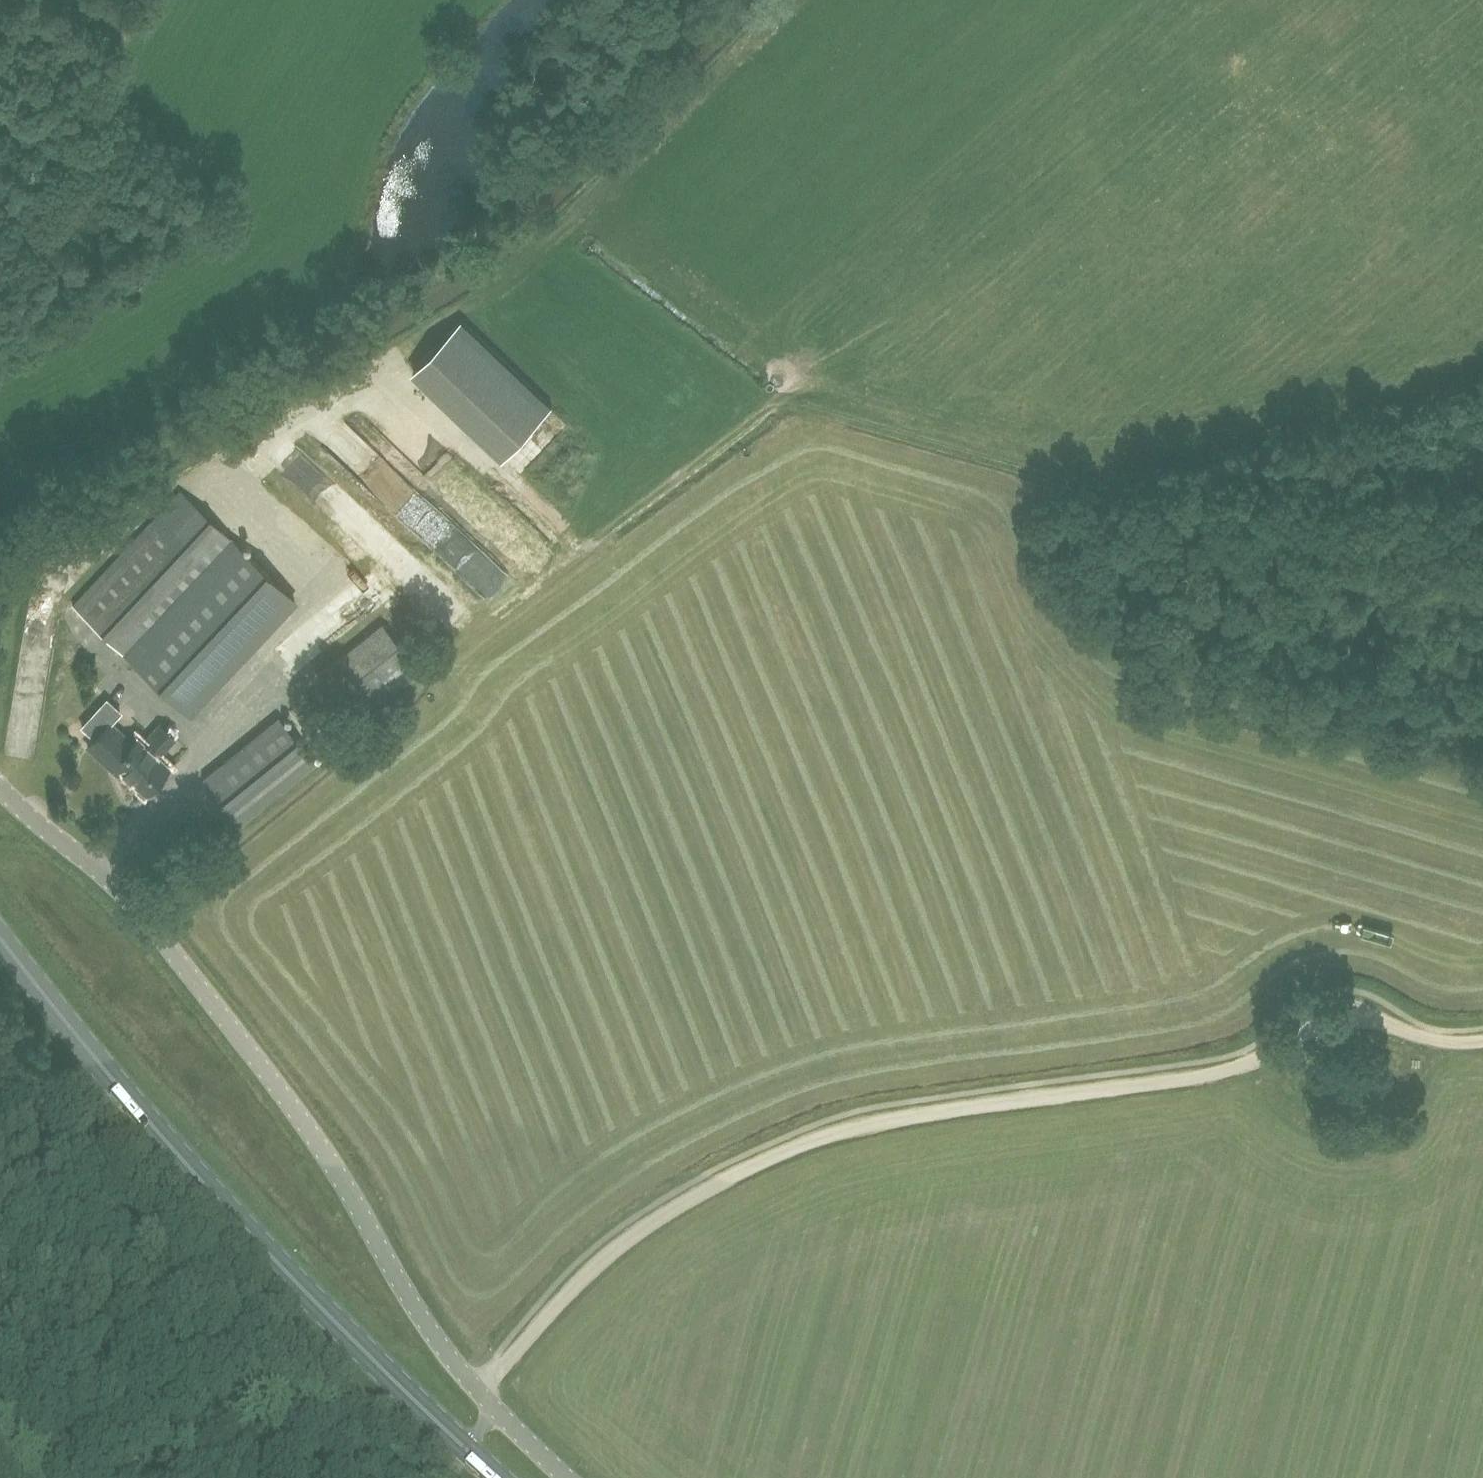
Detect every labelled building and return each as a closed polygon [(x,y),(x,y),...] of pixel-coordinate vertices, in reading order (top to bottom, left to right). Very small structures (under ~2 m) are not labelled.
[(551,407),(461,320),(413,371),(503,457),(551,407)] [(495,466),(507,480),(520,470),(508,455),(495,466)] [(299,485),(331,509),(346,490),(314,466),(299,485)] [(72,605),(132,661),(187,712),(294,598),(194,506),(171,531),(155,517),(72,605)] [(426,534),(476,587),(498,565),(448,513),(426,534)] [(555,513),(549,521),(561,530),(568,522),(555,513)] [(507,571),(501,565),(479,586),(485,592),(507,571)] [(319,674),(348,710),(410,660),(381,624),(319,674)] [(48,689),(24,684),(18,715),(34,719),(37,706),(44,708),(48,689)] [(314,762),(278,717),(203,778),(240,823),(314,762)] [(158,758),(175,738),(159,723),(141,743),(136,738),(131,744),(108,723),(87,747),(112,769),(115,765),(145,792),(168,767),(158,758)] [(42,749),(43,731),(15,730),(14,748),(42,749)]
